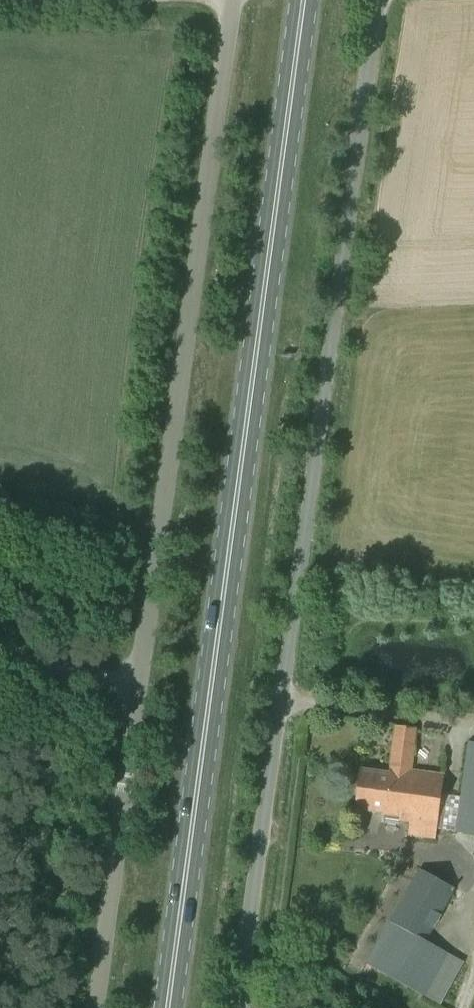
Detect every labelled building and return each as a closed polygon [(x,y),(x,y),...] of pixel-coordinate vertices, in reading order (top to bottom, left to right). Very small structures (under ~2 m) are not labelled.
[(411,822),(437,826),(444,774),(411,770),(416,728),(396,726),(389,773),(390,773),(387,795),(415,798),(411,822)] [(468,742),(459,811),(473,813),(473,743),(468,742)] [(390,773),(389,773),(360,769),(355,810),(385,813),(384,818),(410,822),(408,835),(435,839),(437,826),(411,822),(415,798),(387,795),(390,773)] [(459,811),(456,832),(473,834),(473,813),(459,811)] [(441,1005),(465,962),(427,941),(456,889),(419,868),(366,963),(441,1005)]
